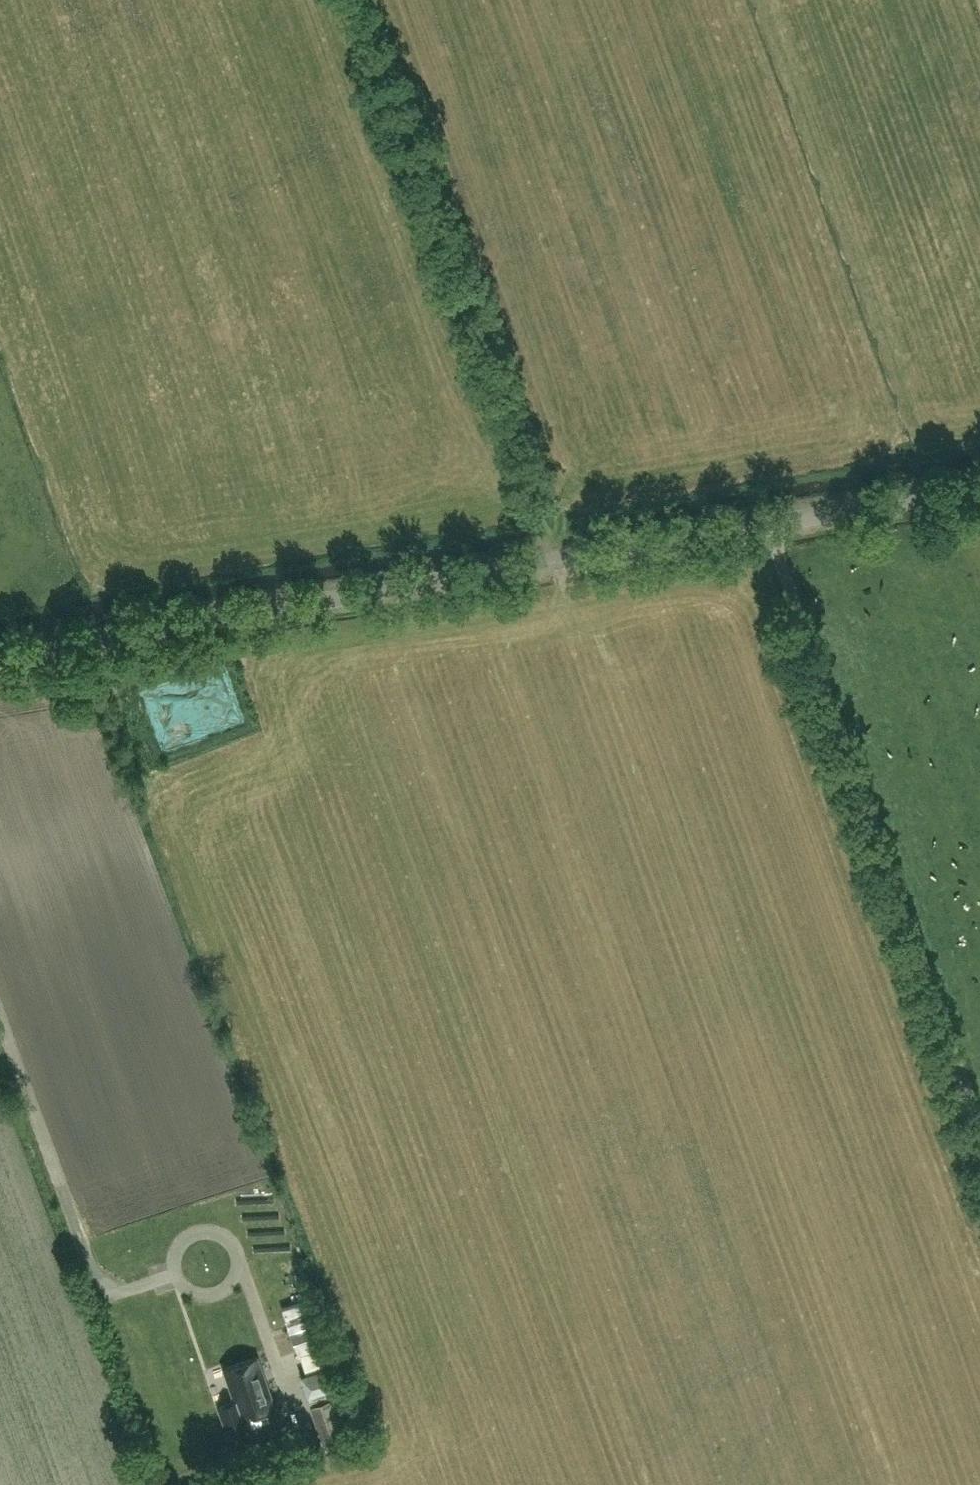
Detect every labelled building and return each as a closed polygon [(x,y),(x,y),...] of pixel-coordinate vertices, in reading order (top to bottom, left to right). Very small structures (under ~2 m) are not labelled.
[(83,689),(89,687),(87,677),(80,679),(83,689)] [(183,719),(186,737),(203,734),(200,716),(183,719)] [(226,1369),(236,1401),(217,1407),(225,1430),(245,1424),(243,1417),(271,1408),(255,1360),(226,1369)] [(330,1363),(299,1373),(306,1395),(337,1384),(330,1363)] [(342,1395),(310,1405),(322,1444),(355,1433),(342,1395)]
